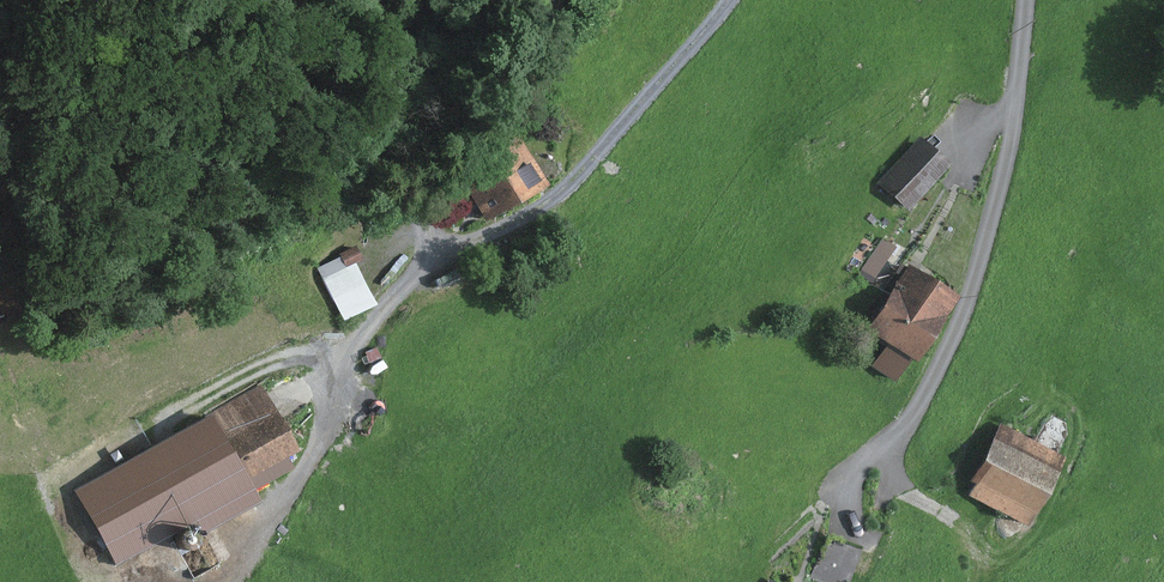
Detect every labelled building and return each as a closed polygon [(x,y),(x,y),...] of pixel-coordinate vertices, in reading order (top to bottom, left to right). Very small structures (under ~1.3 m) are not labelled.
[(935,132),(896,169),(927,201),(966,164),(935,132)] [(476,183),(498,221),(567,180),(545,143),(476,183)] [(884,236),(868,263),(882,272),(898,244),(884,236)] [(356,245),(322,259),(345,316),(379,303),(356,245)] [(917,380),(977,291),(935,263),(874,352),(917,380)] [(209,411),(249,480),(300,450),(261,382),(209,411)] [(249,480),(209,411),(71,491),(115,566),(194,520),(203,535),(262,501),(249,480)] [(1088,454),(1016,425),(987,495),(1059,525),(1088,454)] [(848,579),(858,581),(871,581),(880,546),(829,534),(819,572),(848,579)]
